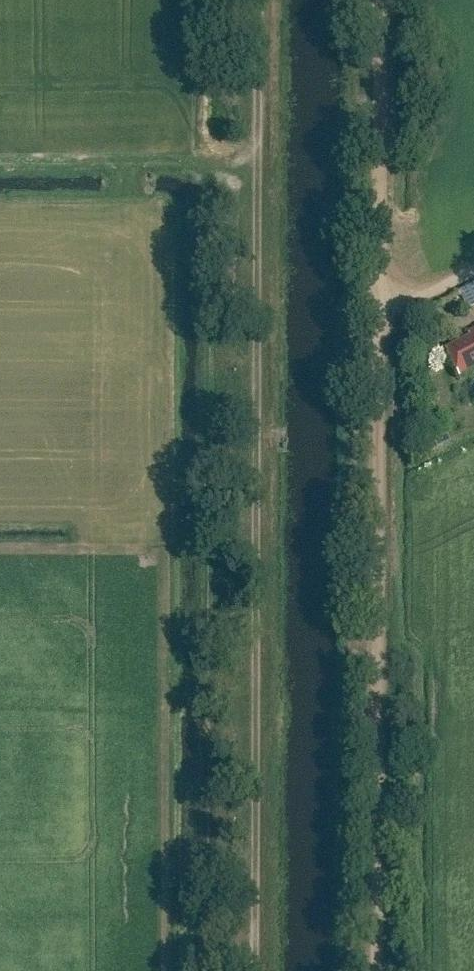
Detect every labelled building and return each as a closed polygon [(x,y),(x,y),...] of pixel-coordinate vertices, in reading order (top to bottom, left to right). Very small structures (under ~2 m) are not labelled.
[(447,352),(461,380),(473,373),(473,333),(469,335),(471,339),(447,352)]
